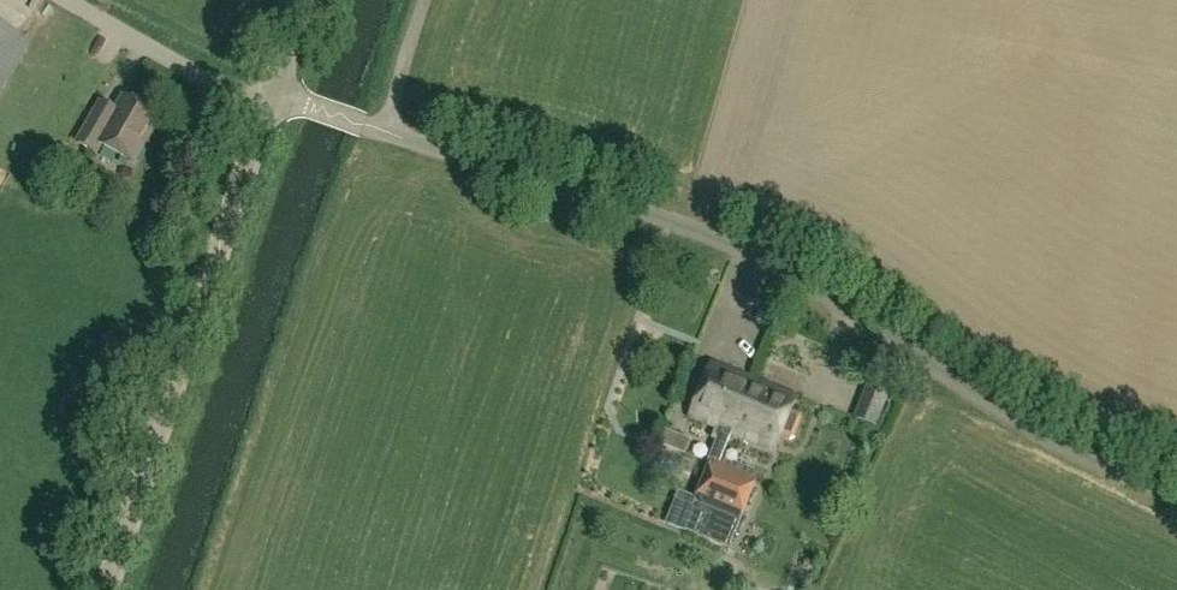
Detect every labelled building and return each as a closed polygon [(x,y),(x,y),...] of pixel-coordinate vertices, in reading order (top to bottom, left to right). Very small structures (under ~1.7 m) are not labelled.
[(29,42),(0,25),(0,91),(29,42)] [(77,142),(95,152),(100,144),(133,163),(159,117),(123,96),(108,122),(93,113),(77,142)] [(646,326),(650,312),(634,307),(630,321),(646,326)] [(725,333),(721,344),(740,351),(744,340),(725,333)] [(730,433),(752,380),(711,362),(689,416),(716,427),(711,439),(716,441),(707,463),(709,464),(710,461),(718,465),(730,433)] [(796,397),(752,380),(730,433),(774,451),(780,436),(790,440),(794,438),(802,421),(800,416),(790,412),(796,397)] [(868,384),(861,401),(879,408),(886,391),(868,384)] [(739,520),(748,498),(755,480),(718,465),(710,461),(709,464),(695,501),(706,506),(739,520)] [(727,548),(739,520),(706,506),(695,534),(727,548)]
